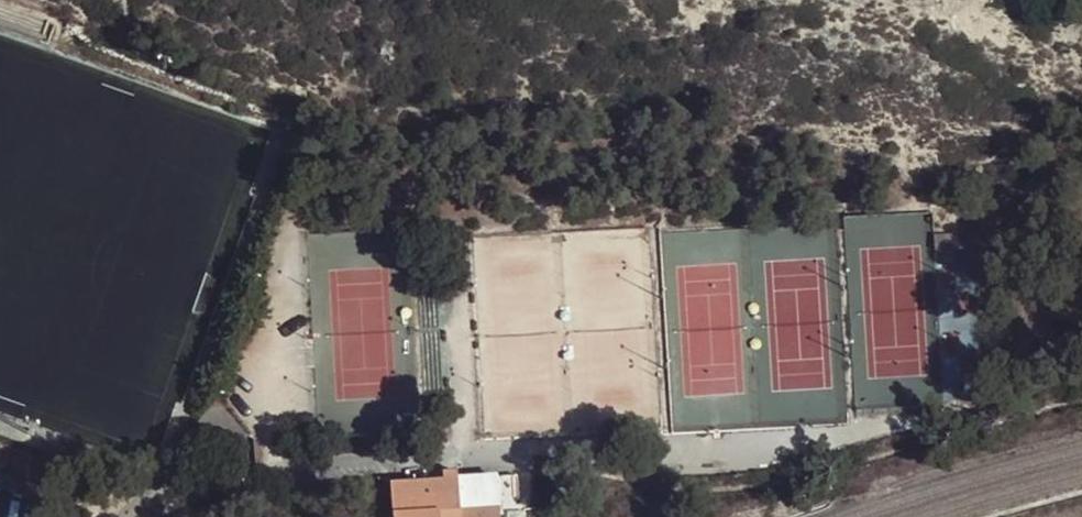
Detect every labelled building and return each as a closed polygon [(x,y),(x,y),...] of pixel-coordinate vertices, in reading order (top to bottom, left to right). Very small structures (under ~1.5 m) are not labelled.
[(390,483),(392,516),(500,516),(499,502),(518,501),(517,475),(497,476),(498,482),(458,484),(457,479),(457,471),(444,472),(444,480),(390,483)] [(498,482),(497,476),(457,479),(458,484),(498,482)]
